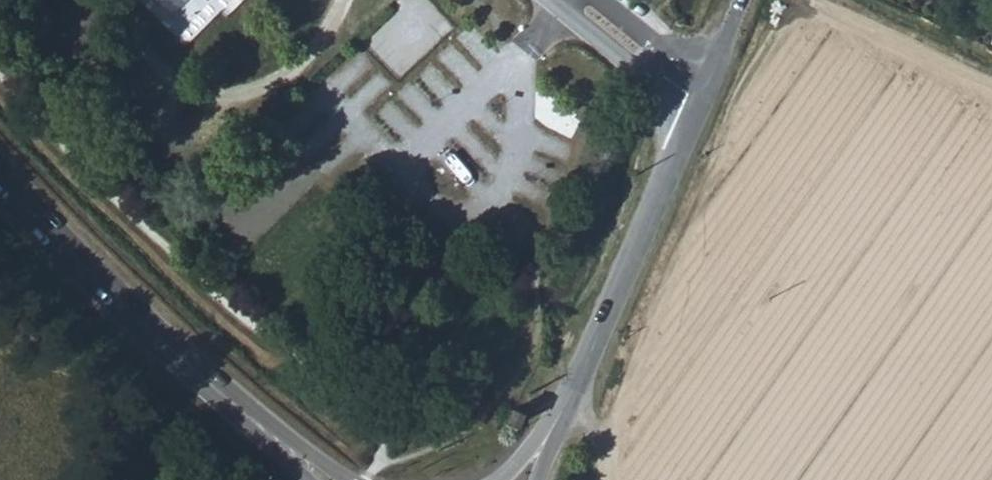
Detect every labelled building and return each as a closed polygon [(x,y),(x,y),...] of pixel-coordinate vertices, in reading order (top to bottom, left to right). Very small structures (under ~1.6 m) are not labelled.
[(445,2),(443,0),(414,0),(403,11),(420,28),(445,2)] [(203,6),(174,26),(185,43),(215,22),(203,6)] [(47,90),(38,94),(42,104),(51,99),(47,90)] [(504,415),(518,424),(525,411),(511,403),(504,415)]
